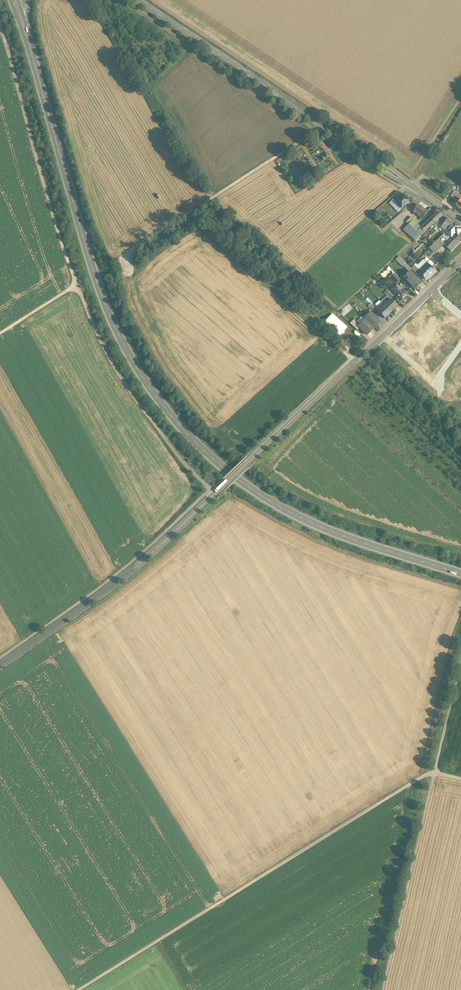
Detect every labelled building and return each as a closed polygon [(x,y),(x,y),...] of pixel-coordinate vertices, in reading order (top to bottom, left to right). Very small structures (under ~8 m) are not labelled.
[(306,146),(303,148),(310,160),(314,158),(306,146)] [(398,192),(391,197),(396,202),(402,196),(398,192)] [(458,203),(460,200),(460,199),(460,197),(455,192),(451,197),(458,203)] [(409,201),(403,195),(402,196),(396,202),(395,203),(401,209),(409,201)] [(428,212),(418,205),(412,212),(423,219),(428,212)] [(421,228),(420,229),(424,233),(433,225),(438,220),(442,216),(437,213),(421,228)] [(453,223),(446,217),(442,221),(444,223),(441,227),(447,231),(453,223)] [(421,228),(413,220),(408,225),(421,236),(424,233),(420,229),(421,228)] [(459,227),(453,223),(447,231),(444,234),(447,237),(451,232),(454,234),(459,227)] [(408,225),(403,230),(415,242),(421,236),(408,225)] [(444,234),(438,240),(441,243),(447,237),(444,234)] [(438,240),(429,249),(432,252),(441,243),(438,240)] [(455,240),(447,249),(451,252),(459,244),(455,240)] [(431,267),(434,264),(430,259),(428,261),(427,258),(425,260),(431,267)] [(411,269),(405,263),(403,266),(409,272),(411,270),(411,269)] [(432,267),(431,268),(427,264),(419,271),(418,272),(419,273),(425,280),(432,273),(433,274),(436,271),(432,267)] [(414,265),(411,269),(411,270),(417,275),(419,273),(418,272),(419,271),(414,265)] [(410,272),(404,278),(415,290),(421,284),(410,272)] [(404,292),(396,284),(390,289),(402,301),(407,296),(407,294),(405,292),(404,292)] [(389,302),(386,298),(381,302),(385,306),(391,313),(397,307),(391,300),(389,302)] [(371,304),(368,306),(370,308),(375,314),(378,311),(372,306),(371,304)] [(391,313),(385,306),(382,309),(378,312),(384,319),(391,313)] [(380,323),(371,313),(367,316),(368,318),(365,320),(374,329),(380,323)] [(355,320),(350,324),(357,331),(360,328),(359,327),(360,325),(355,320)] [(365,320),(360,325),(359,327),(360,328),(367,335),(374,329),(365,320)]
